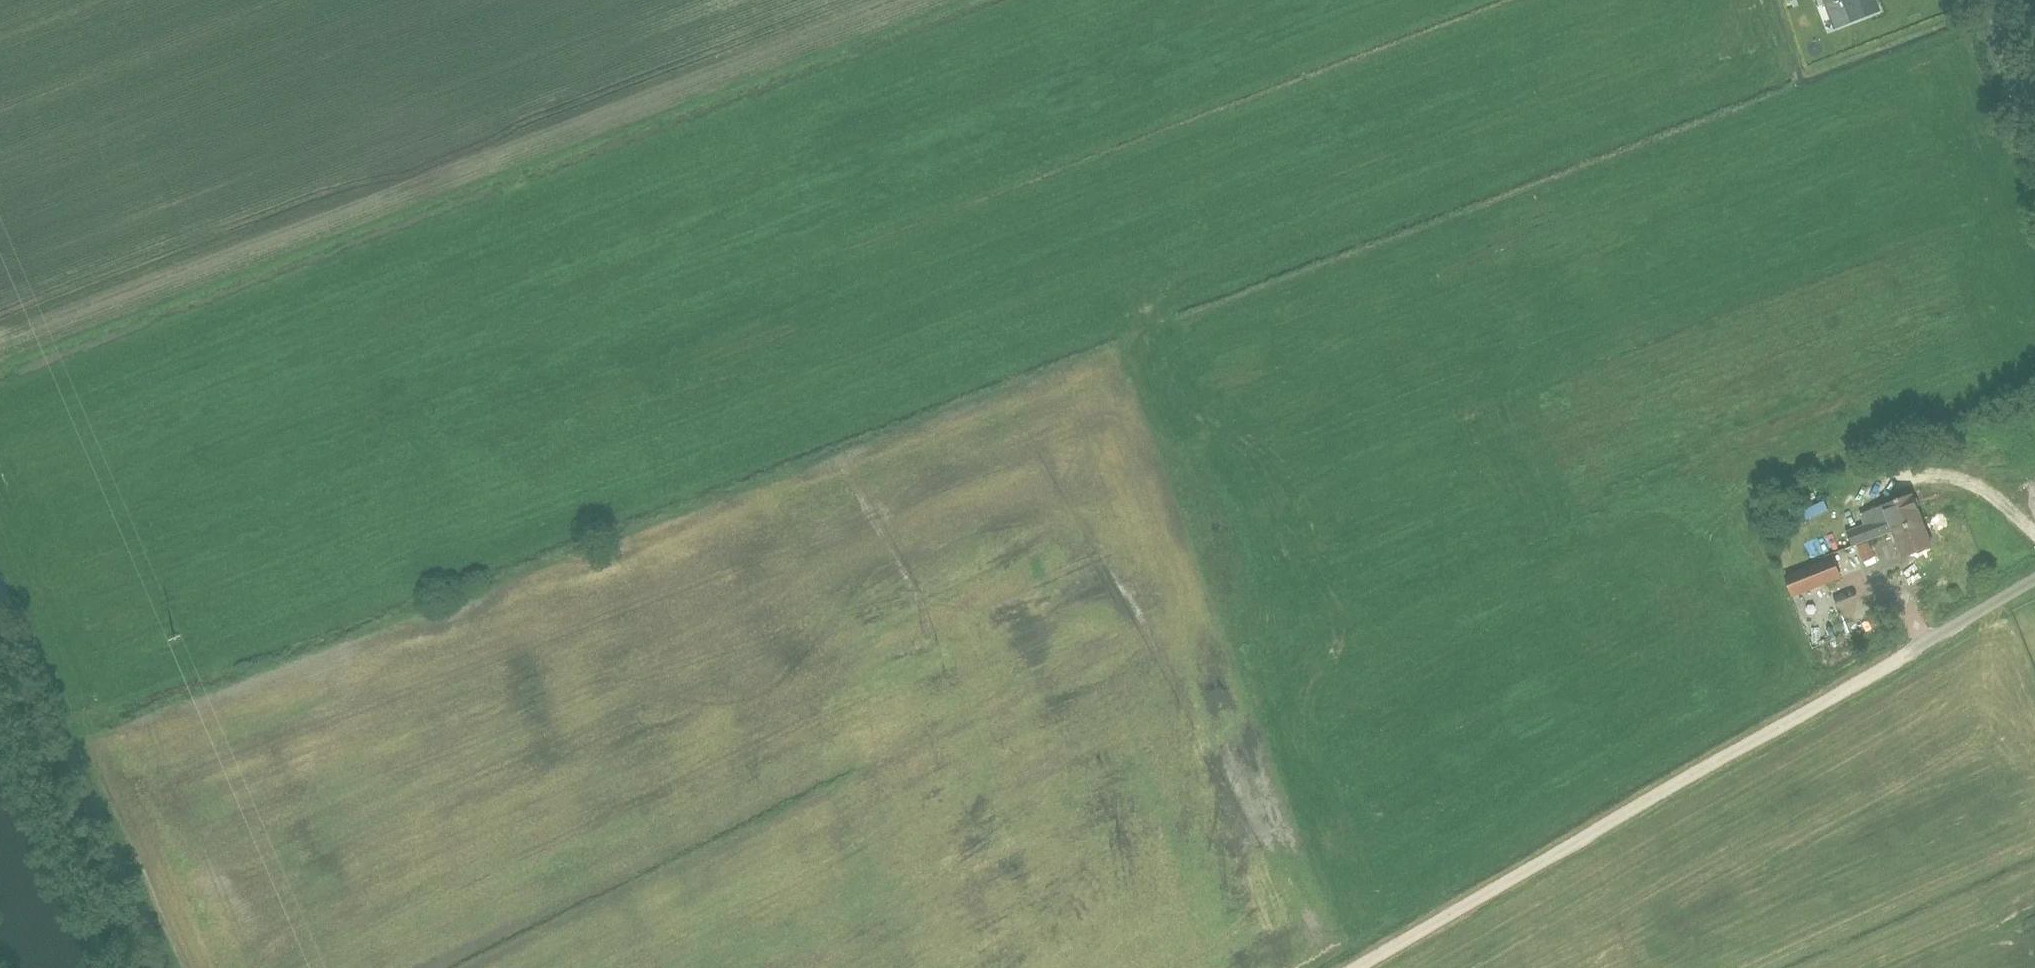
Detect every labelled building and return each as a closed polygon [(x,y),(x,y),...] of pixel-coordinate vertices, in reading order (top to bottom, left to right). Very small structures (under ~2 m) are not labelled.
[(1877,10),(1873,0),(1841,0),(1844,7),(1847,5),(1853,19),(1849,20),(1849,21),(1877,10)] [(1912,494),(1884,505),(1861,514),(1865,524),(1847,532),(1853,547),(1894,531),(1922,520),(1912,494)] [(1812,510),(1815,521),(1839,514),(1836,503),(1812,510)] [(1922,520),(1894,531),(1905,557),(1933,546),(1922,520)] [(1834,558),(1787,576),(1795,595),(1841,577),(1834,558)]
